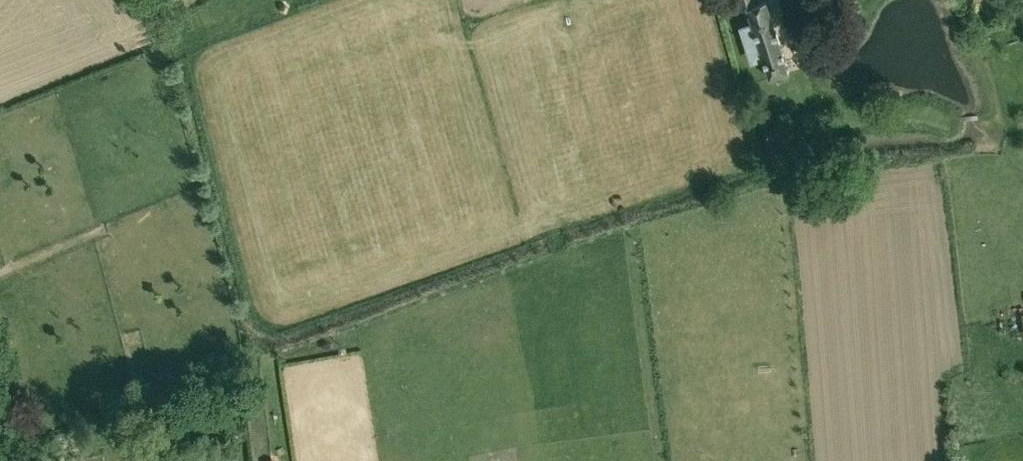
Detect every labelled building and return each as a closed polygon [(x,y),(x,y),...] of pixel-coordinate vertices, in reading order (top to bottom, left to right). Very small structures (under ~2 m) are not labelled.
[(768,1),(758,4),(757,0),(740,0),(743,10),(749,8),(770,77),(789,71),(768,1)]
